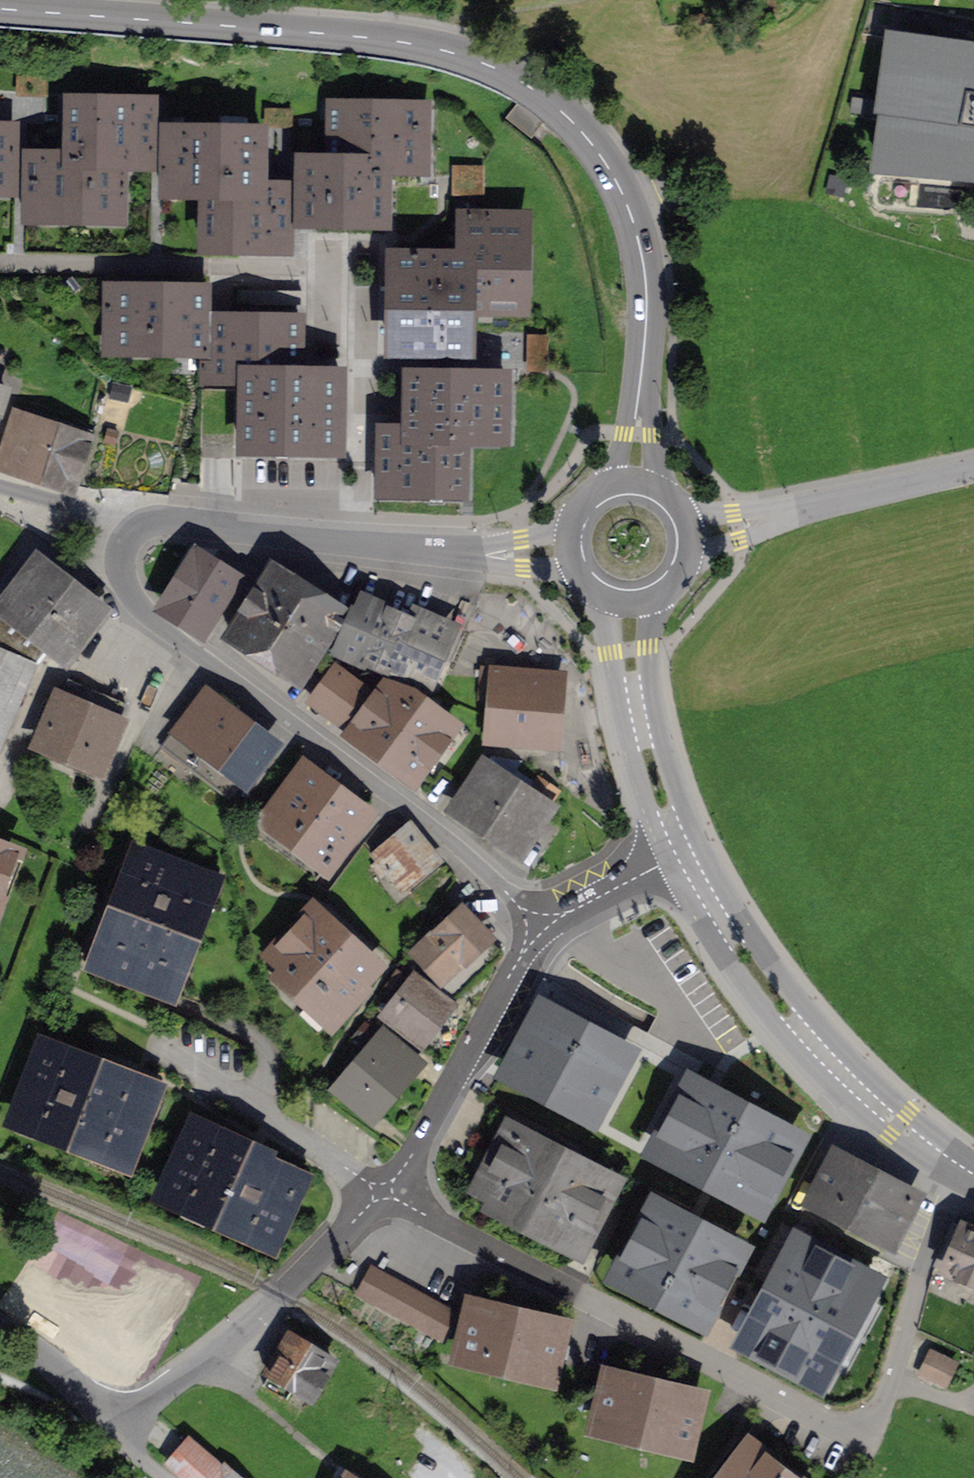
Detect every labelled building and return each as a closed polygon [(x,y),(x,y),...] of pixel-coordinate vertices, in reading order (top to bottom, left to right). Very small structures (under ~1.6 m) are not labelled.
[(973,175),(973,49),(896,38),(877,167),(973,175)] [(109,189),(124,189),(125,148),(152,149),(153,106),(68,105),(67,160),(26,159),(25,202),(54,202),(54,217),(109,218),(109,189)] [(427,156),(428,110),(329,109),(328,164),(301,163),(300,206),(329,206),(328,221),(370,222),(370,193),(385,194),(386,167),(401,167),(401,156),(427,156)] [(15,174),(15,131),(0,131),(0,174),(15,174)] [(192,192),(204,192),(204,218),(219,218),(218,247),(260,248),(260,233),(288,233),(289,191),(262,190),(263,135),(164,134),(163,176),(192,177),(192,192)] [(455,167),(455,194),(482,195),(482,168),(455,167)] [(423,353),(465,354),(466,313),(496,313),(496,299),(521,299),(522,244),(507,243),(508,215),(465,214),(464,255),(411,255),(410,283),(395,283),(394,338),(423,338),(423,353)] [(134,349),(202,350),(203,350),(203,320),(205,320),(205,315),(193,315),(193,292),(106,291),(106,334),(134,334),(134,349)] [(250,291),(237,291),(237,305),(250,305),(250,291)] [(203,350),(202,350),(202,363),(230,363),(230,378),(243,378),(242,447),(311,448),(312,433),(340,433),(341,377),(300,377),(301,347),(285,347),(286,321),(205,320),(203,320),(203,350)] [(530,337),(530,370),(546,370),(546,337),(530,337)] [(407,476),(407,491),(449,491),(450,465),(464,465),(464,437),(505,437),(506,380),(407,378),(407,433),(379,433),(378,475),(407,476)] [(74,487),(93,432),(60,422),(57,429),(13,415),(0,454),(0,463),(74,487)] [(203,629),(233,581),(197,557),(166,605),(203,629)] [(38,566),(5,608),(51,644),(65,654),(97,612),(38,566)] [(229,630),(267,655),(304,596),(266,571),(229,630)] [(343,620),(304,596),(267,655),(305,679),(328,643),(343,620)] [(328,643),(386,669),(398,641),(399,642),(403,633),(404,634),(409,622),(362,601),(357,613),(349,610),(343,620),(328,643)] [(51,644),(5,608),(0,615),(0,751),(37,664),(51,644)] [(435,658),(437,659),(449,629),(419,616),(415,624),(409,622),(404,634),(403,633),(399,642),(398,641),(386,669),(385,671),(422,687),(435,658)] [(312,700),(350,729),(373,697),(335,669),(312,700)] [(553,743),(559,683),(482,677),(480,697),(492,698),(488,738),(553,743)] [(38,750),(96,775),(126,704),(68,680),(38,750)] [(384,683),(373,697),(350,729),(349,730),(417,781),(456,729),(410,694),(406,699),(384,683)] [(163,747),(230,799),(270,748),(202,697),(163,747)] [(457,809),(520,851),(559,791),(538,777),(533,785),(498,761),(491,771),(485,767),(457,809)] [(266,820),(326,865),(366,814),(305,768),(266,820)] [(372,854),(399,888),(439,856),(410,821),(372,854)] [(12,856),(0,851),(0,886),(12,856)] [(210,882),(140,855),(98,963),(169,990),(210,882)] [(443,1007),(445,1006),(500,954),(461,912),(419,950),(442,975),(437,979),(430,971),(419,981),(426,989),(443,1007)] [(373,967),(313,913),(277,953),(291,966),(283,977),(330,1020),(358,990),(355,987),(373,967)] [(387,985),(396,991),(405,977),(396,971),(387,985)] [(443,1007),(426,989),(426,990),(415,982),(389,1015),(421,1039),(446,1007),(445,1006),(443,1007)] [(626,1049),(544,1006),(510,1073),(591,1116),(626,1049)] [(376,1107),(412,1064),(383,1039),(342,1088),(356,1100),(361,1094),(376,1107)] [(17,1118),(125,1160),(152,1090),(44,1048),(17,1118)] [(795,1139),(692,1085),(656,1151),(759,1206),(795,1139)] [(195,1127),(165,1195),(270,1243),(298,1180),(255,1160),(254,1163),(245,1159),(249,1151),(195,1127)] [(496,1205),(578,1247),(611,1184),(510,1132),(482,1186),(501,1196),(496,1205)] [(913,1198),(836,1158),(814,1200),(891,1240),(913,1198)] [(738,1251),(656,1207),(619,1276),(701,1319),(738,1251)] [(935,1264),(946,1269),(945,1271),(973,1283),(973,1231),(952,1224),(935,1264)] [(798,1243),(746,1342),(819,1380),(871,1282),(798,1243)] [(373,1270),(360,1294),(372,1300),(385,1277),(373,1270)] [(397,1284),(385,1277),(372,1300),(384,1307),(397,1284)] [(395,1313),(408,1290),(397,1284),(384,1307),(395,1313)] [(420,1297),(408,1290),(395,1313),(407,1320),(420,1297)] [(432,1303),(420,1297),(407,1320),(419,1326),(432,1303)] [(444,1310),(432,1303),(419,1326),(431,1333),(444,1310)] [(561,1326),(474,1305),(462,1356),(487,1362),(487,1364),(549,1377),(561,1326)] [(456,1316),(444,1310),(431,1333),(443,1339),(456,1316)] [(334,1365),(285,1336),(268,1365),(267,1369),(272,1372),(263,1386),(286,1400),(294,1388),(312,1400),(334,1365)] [(953,1364),(932,1354),(922,1375),(943,1385),(953,1364)] [(697,1397),(610,1376),(598,1427),(659,1444),(659,1442),(685,1448),(697,1397)] [(186,1477),(236,1477),(225,1468),(223,1470),(190,1442),(170,1465),(186,1477)] [(727,1477),(788,1477),(750,1449),(727,1477)]
